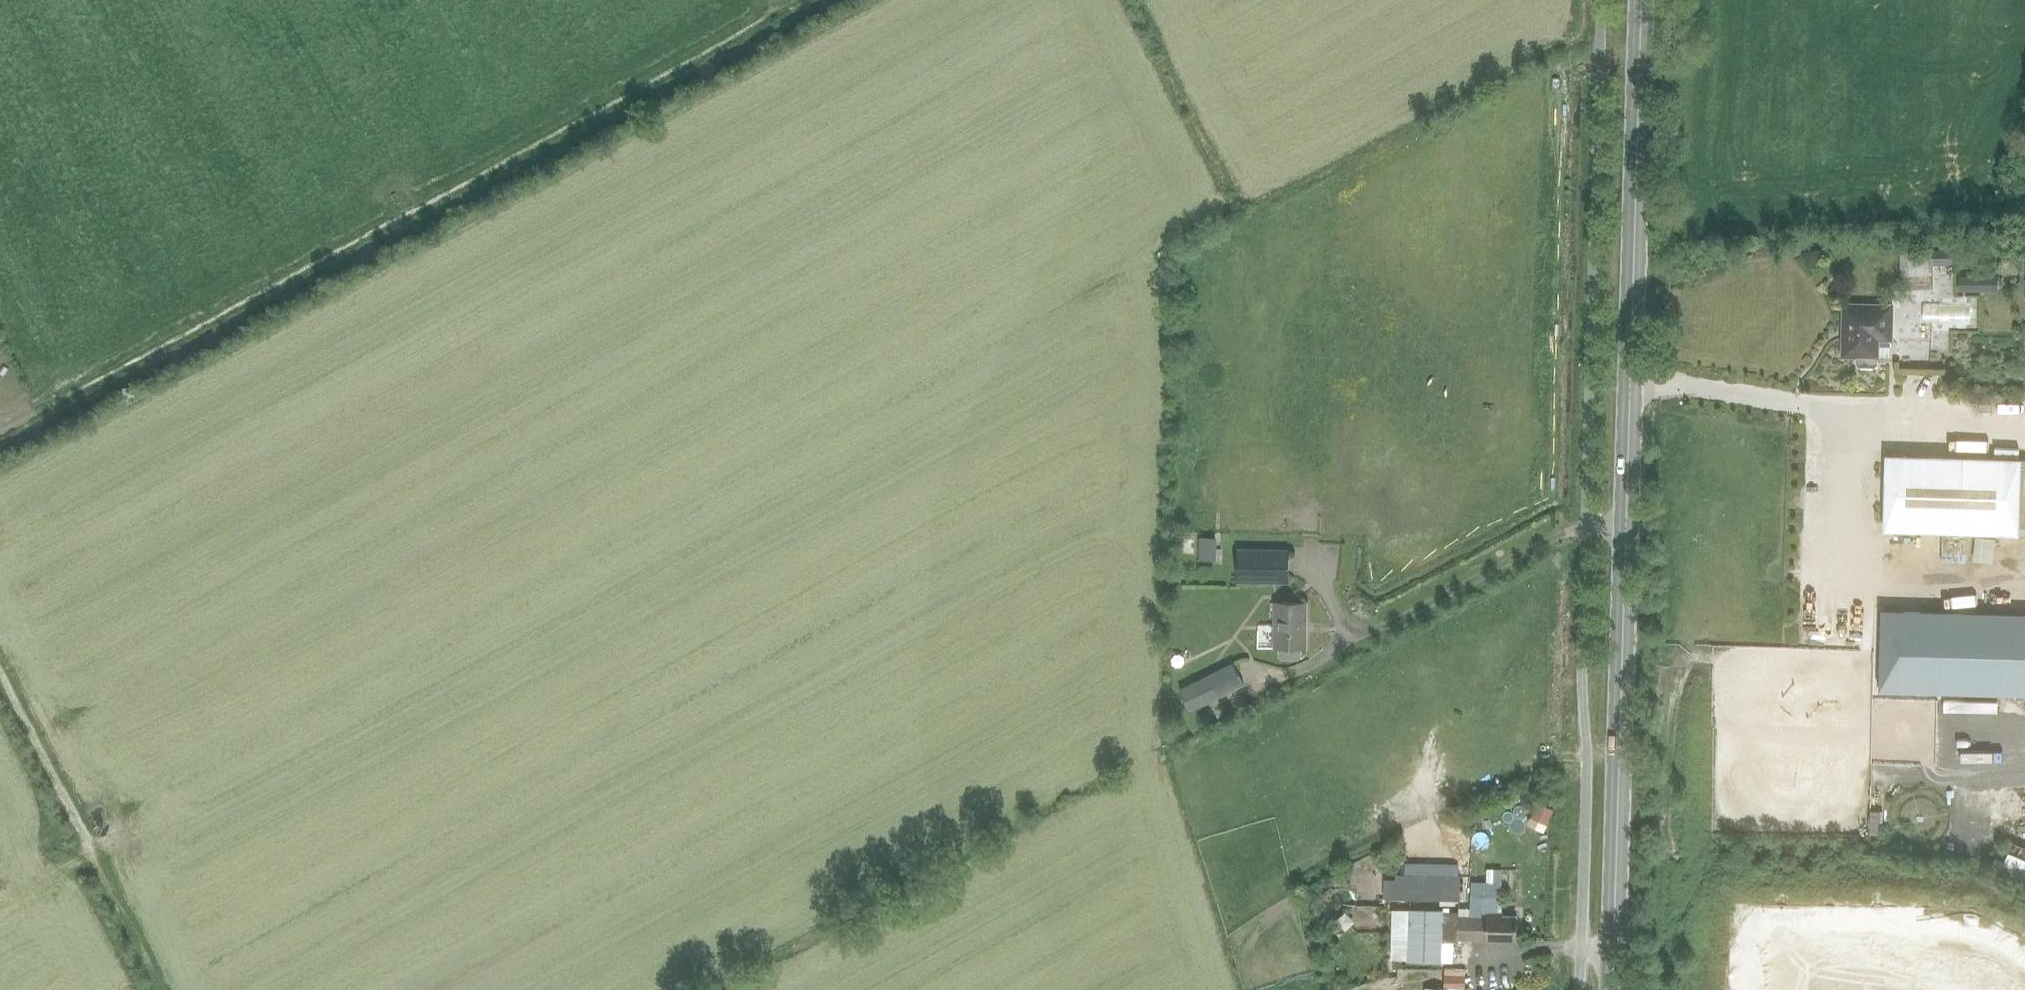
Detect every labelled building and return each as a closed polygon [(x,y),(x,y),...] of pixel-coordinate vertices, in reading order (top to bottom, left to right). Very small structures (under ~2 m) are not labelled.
[(1952,250),(1931,250),(1932,265),(1952,265),(1952,250)] [(1959,291),(1997,291),(1997,270),(1959,271),(1959,291)] [(1877,364),(1877,346),(1890,347),(1891,305),(1844,304),(1842,355),(1856,356),(1855,364),(1859,367),(1873,367),(1877,364)] [(1953,446),(1953,436),(1923,436),(1923,446),(1953,446)] [(1884,530),(1986,533),(2018,534),(2018,527),(2020,466),(2020,459),(1886,455),(1884,530)] [(1215,561),(1217,537),(1200,536),(1199,560),(1215,561)] [(1984,561),(2004,561),(2005,537),(1985,536),(1984,561)] [(1284,582),(1285,549),(1233,548),(1233,581),(1284,582)] [(1306,648),(1306,606),(1275,606),(1275,632),(1274,648),(1279,648),(1279,655),(1282,658),(1297,658),(1300,655),(1300,648),(1306,648)] [(1881,610),(1879,693),(2024,697),(2024,614),(1881,610)] [(1189,711),(1242,685),(1235,670),(1182,697),(1189,711)] [(1934,768),(1987,769),(1987,765),(2024,765),(2024,733),(1974,732),(1975,707),(1977,707),(1977,699),(1936,699),(1934,768)] [(1553,810),(1540,803),(1535,814),(1548,820),(1553,810)] [(2010,846),(2024,853),(2024,843),(2014,838),(2010,846)] [(2014,850),(2009,860),(2024,867),(2024,854),(2014,850)] [(1459,876),(1396,875),(1395,899),(1458,900),(1459,876)] [(1457,916),(1457,918),(1441,918),(1441,911),(1409,911),(1408,959),(1440,959),(1440,941),(1457,942),(1457,939),(1516,940),(1516,916),(1502,915),(1502,913),(1486,912),(1486,917),(1457,916)] [(1462,974),(1443,973),(1442,986),(1462,986),(1462,974)]
